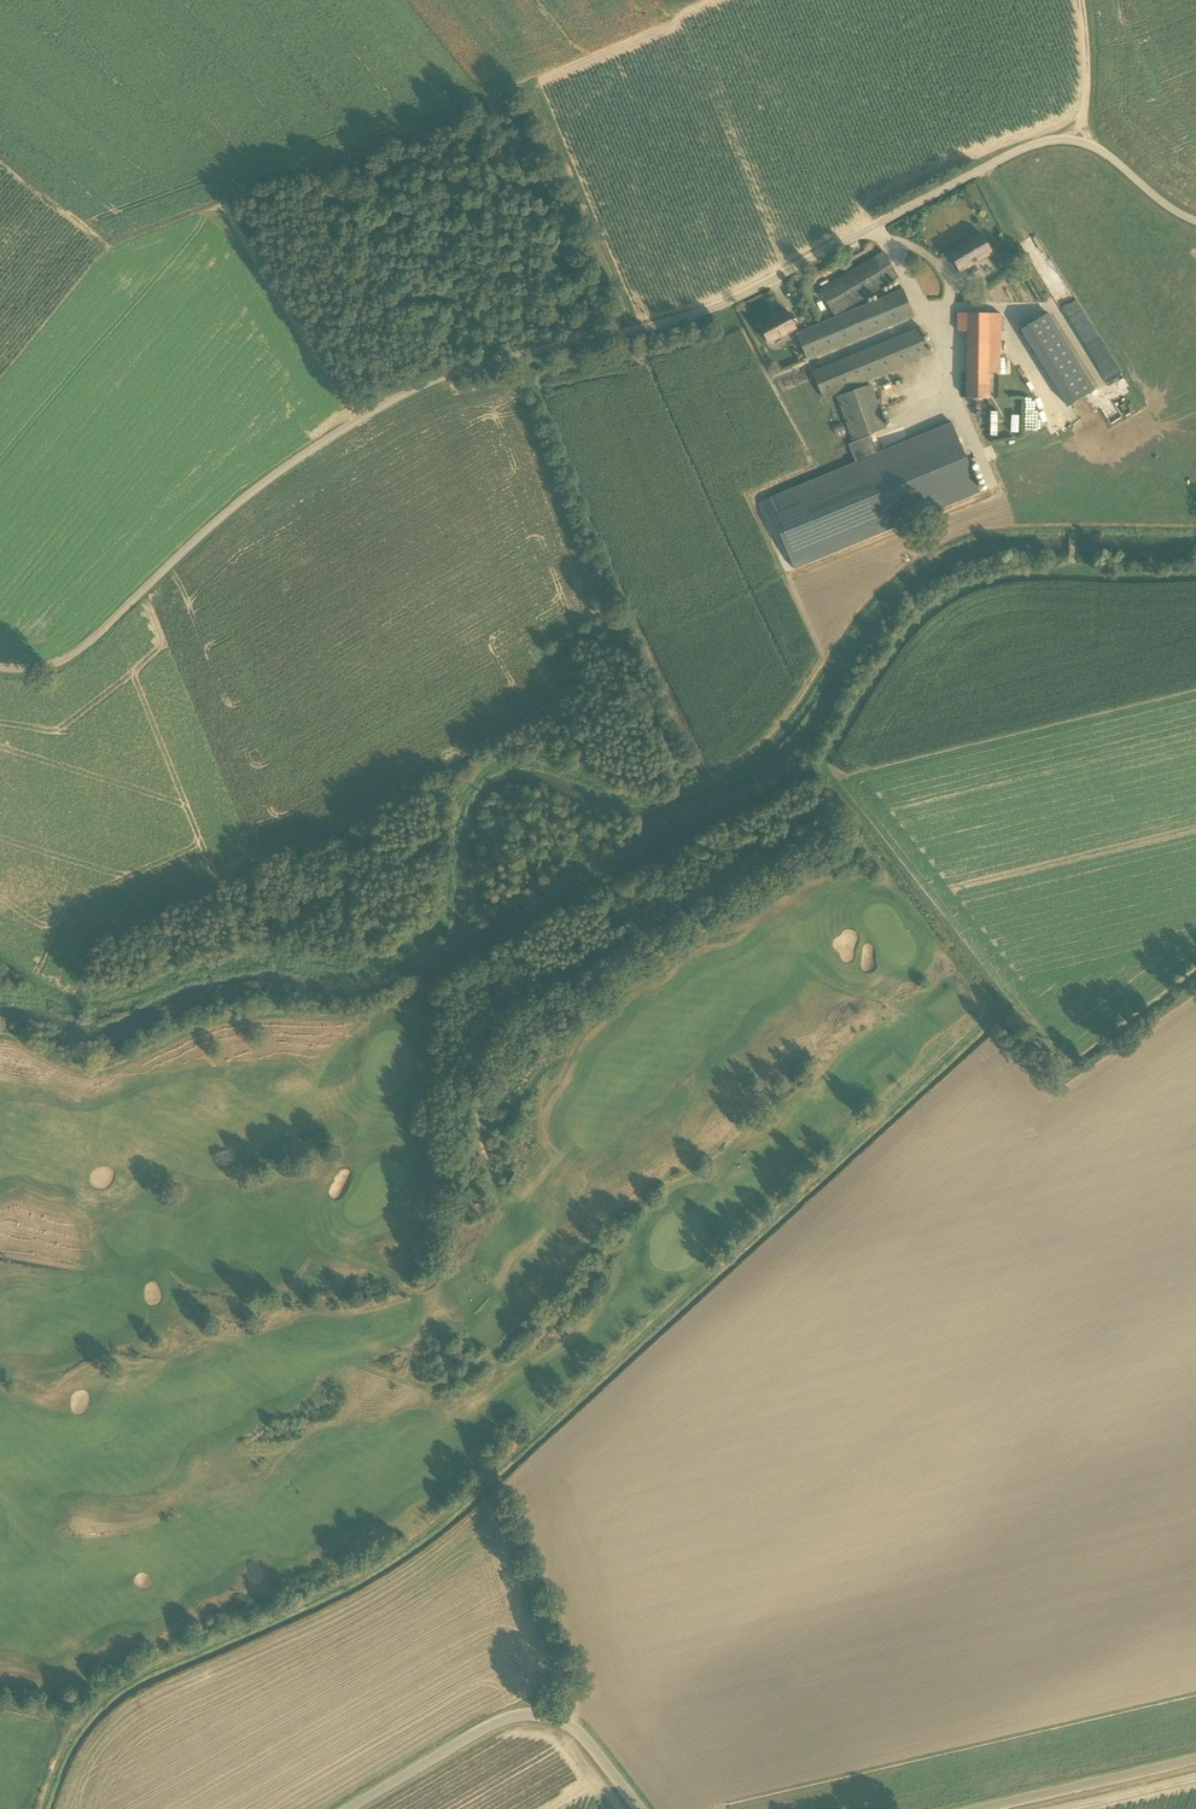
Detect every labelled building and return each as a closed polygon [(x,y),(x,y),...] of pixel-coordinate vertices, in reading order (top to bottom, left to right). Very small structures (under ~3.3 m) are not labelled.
[(960,272),(992,253),(981,233),(967,241),(969,243),(950,254),(960,272)] [(884,252),(822,289),(837,314),(899,277),(884,252)] [(914,315),(903,289),(797,334),(808,360),(914,315)] [(769,344),(796,329),(785,308),(774,314),(775,317),(760,325),(769,344)] [(1067,405),(1094,389),(1048,312),(1020,329),(1067,405)] [(1000,316),(993,315),(959,315),(959,330),(966,330),(966,399),(989,399),(990,373),(1000,373),(1000,327),(1000,316)] [(919,327),(813,373),(824,399),(931,353),(919,327)] [(872,385),(838,397),(854,439),(869,434),(887,428),(872,385)] [(871,435),(849,444),(856,462),(766,499),(794,568),(980,492),(952,422),(878,453),(871,435)]
